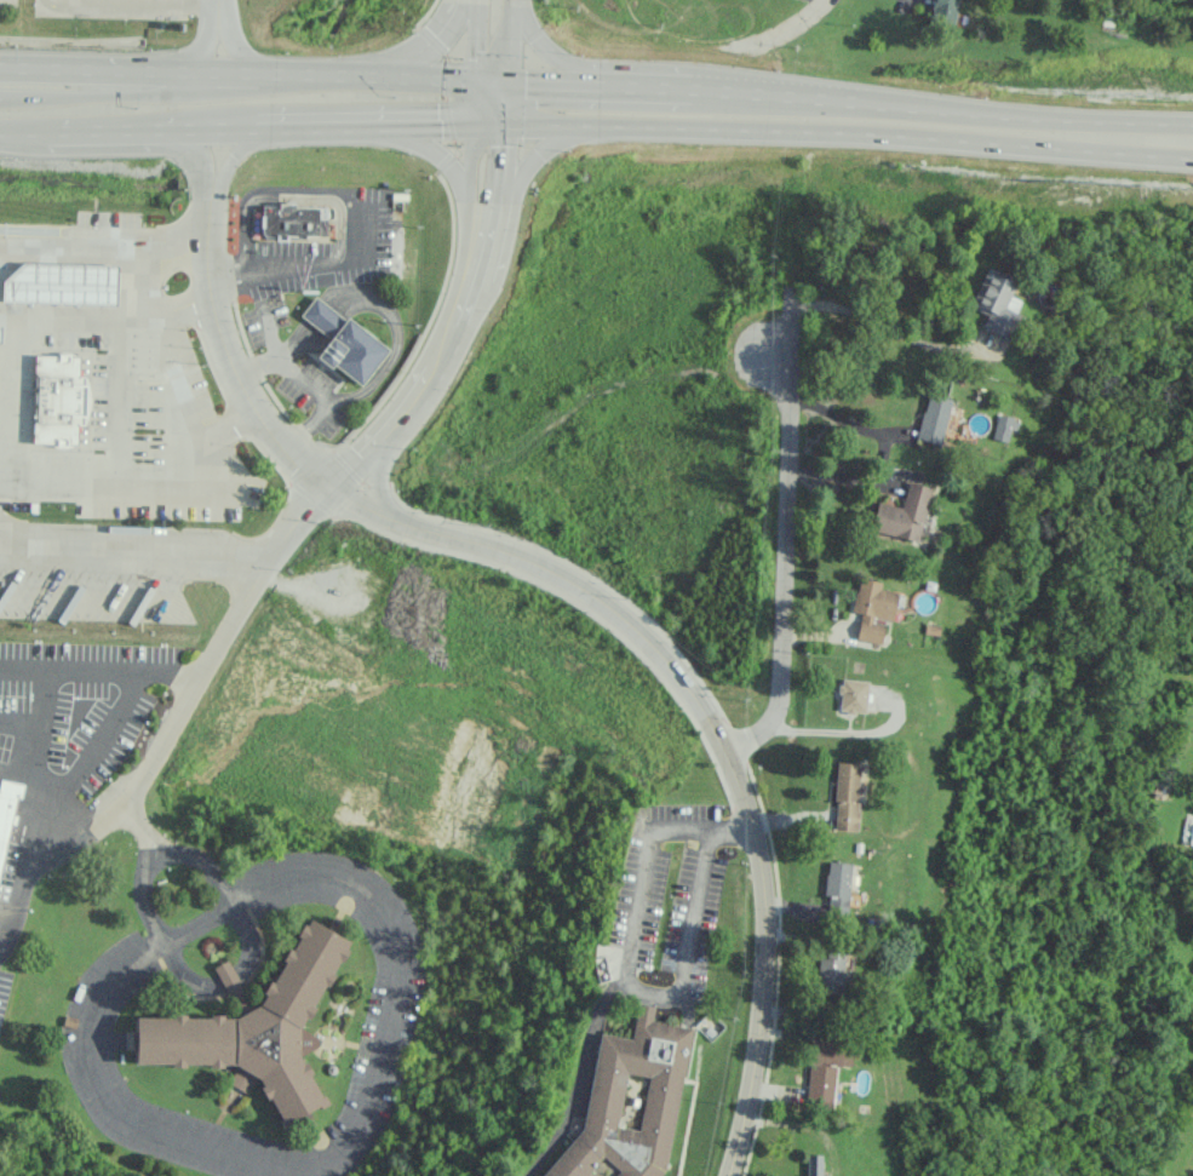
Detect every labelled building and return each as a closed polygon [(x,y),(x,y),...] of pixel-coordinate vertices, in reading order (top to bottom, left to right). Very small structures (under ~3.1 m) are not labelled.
[(957,0),(933,0),(933,21),(957,22),(957,0)] [(327,237),(327,205),(263,205),(262,237),(327,237)] [(116,265),(51,262),(50,279),(60,279),(59,293),(70,293),(70,304),(114,306),(116,265)] [(1008,337),(1017,314),(1014,313),(1020,300),(1010,296),(1015,281),(984,269),(969,306),(986,313),(981,326),(1008,337)] [(300,315),(330,338),(317,354),(360,386),(388,348),(315,295),(300,315)] [(33,443),(77,444),(77,423),(85,423),(86,376),(78,375),(78,356),(34,355),(33,443)] [(917,440),(942,443),(948,397),(923,394),(917,440)] [(992,437),(1008,442),(1015,418),(999,413),(992,437)] [(876,501),(869,529),(917,541),(930,487),(906,481),(900,507),(876,501)] [(855,639),(880,644),(884,625),(872,623),(873,616),(892,620),(897,591),(879,588),(880,581),(857,577),(851,611),(859,612),(855,639)] [(837,710),(865,712),(866,680),(839,679),(837,710)] [(859,830),(862,763),(835,762),(833,829),(859,830)] [(16,796),(19,796),(23,782),(0,778),(0,869),(16,796)] [(851,863),(827,860),(823,894),(828,895),(826,908),(846,910),(851,863)] [(134,1063),(223,1065),(232,1062),(231,1085),(246,1092),(251,1083),(261,1078),(261,1081),(281,1125),(325,1104),(305,1062),(299,1059),(299,1049),(317,1049),(317,1037),(301,1028),(337,960),(347,955),(347,939),(310,920),(298,925),(298,936),(292,946),(286,949),(259,1005),(233,1017),(135,1015),(134,1063)] [(815,993),(841,995),(844,956),(818,954),(815,993)] [(690,1026),(650,1020),(652,1006),(636,1003),(630,1038),(597,1032),(583,1118),(537,1175),(654,1175),(669,1159),(690,1026)] [(832,1104),(834,1065),(850,1066),(851,1042),(809,1040),(806,1103),(832,1104)] [(806,1154),(805,1175),(827,1175),(820,1175),(821,1154),(806,1154)]
